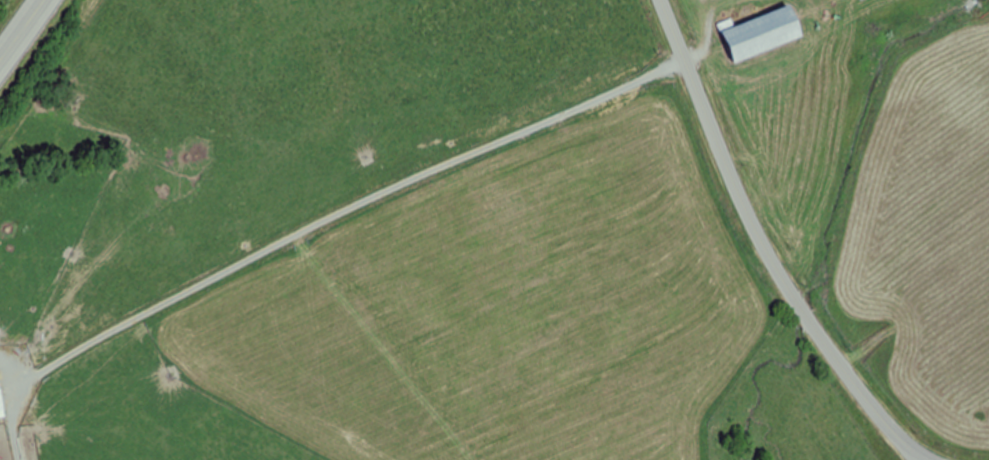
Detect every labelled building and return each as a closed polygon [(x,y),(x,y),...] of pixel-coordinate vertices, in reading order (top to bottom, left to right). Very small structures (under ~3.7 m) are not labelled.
[(735,26),(733,21),(722,25),(734,61),(804,37),(793,5),(735,26)]
